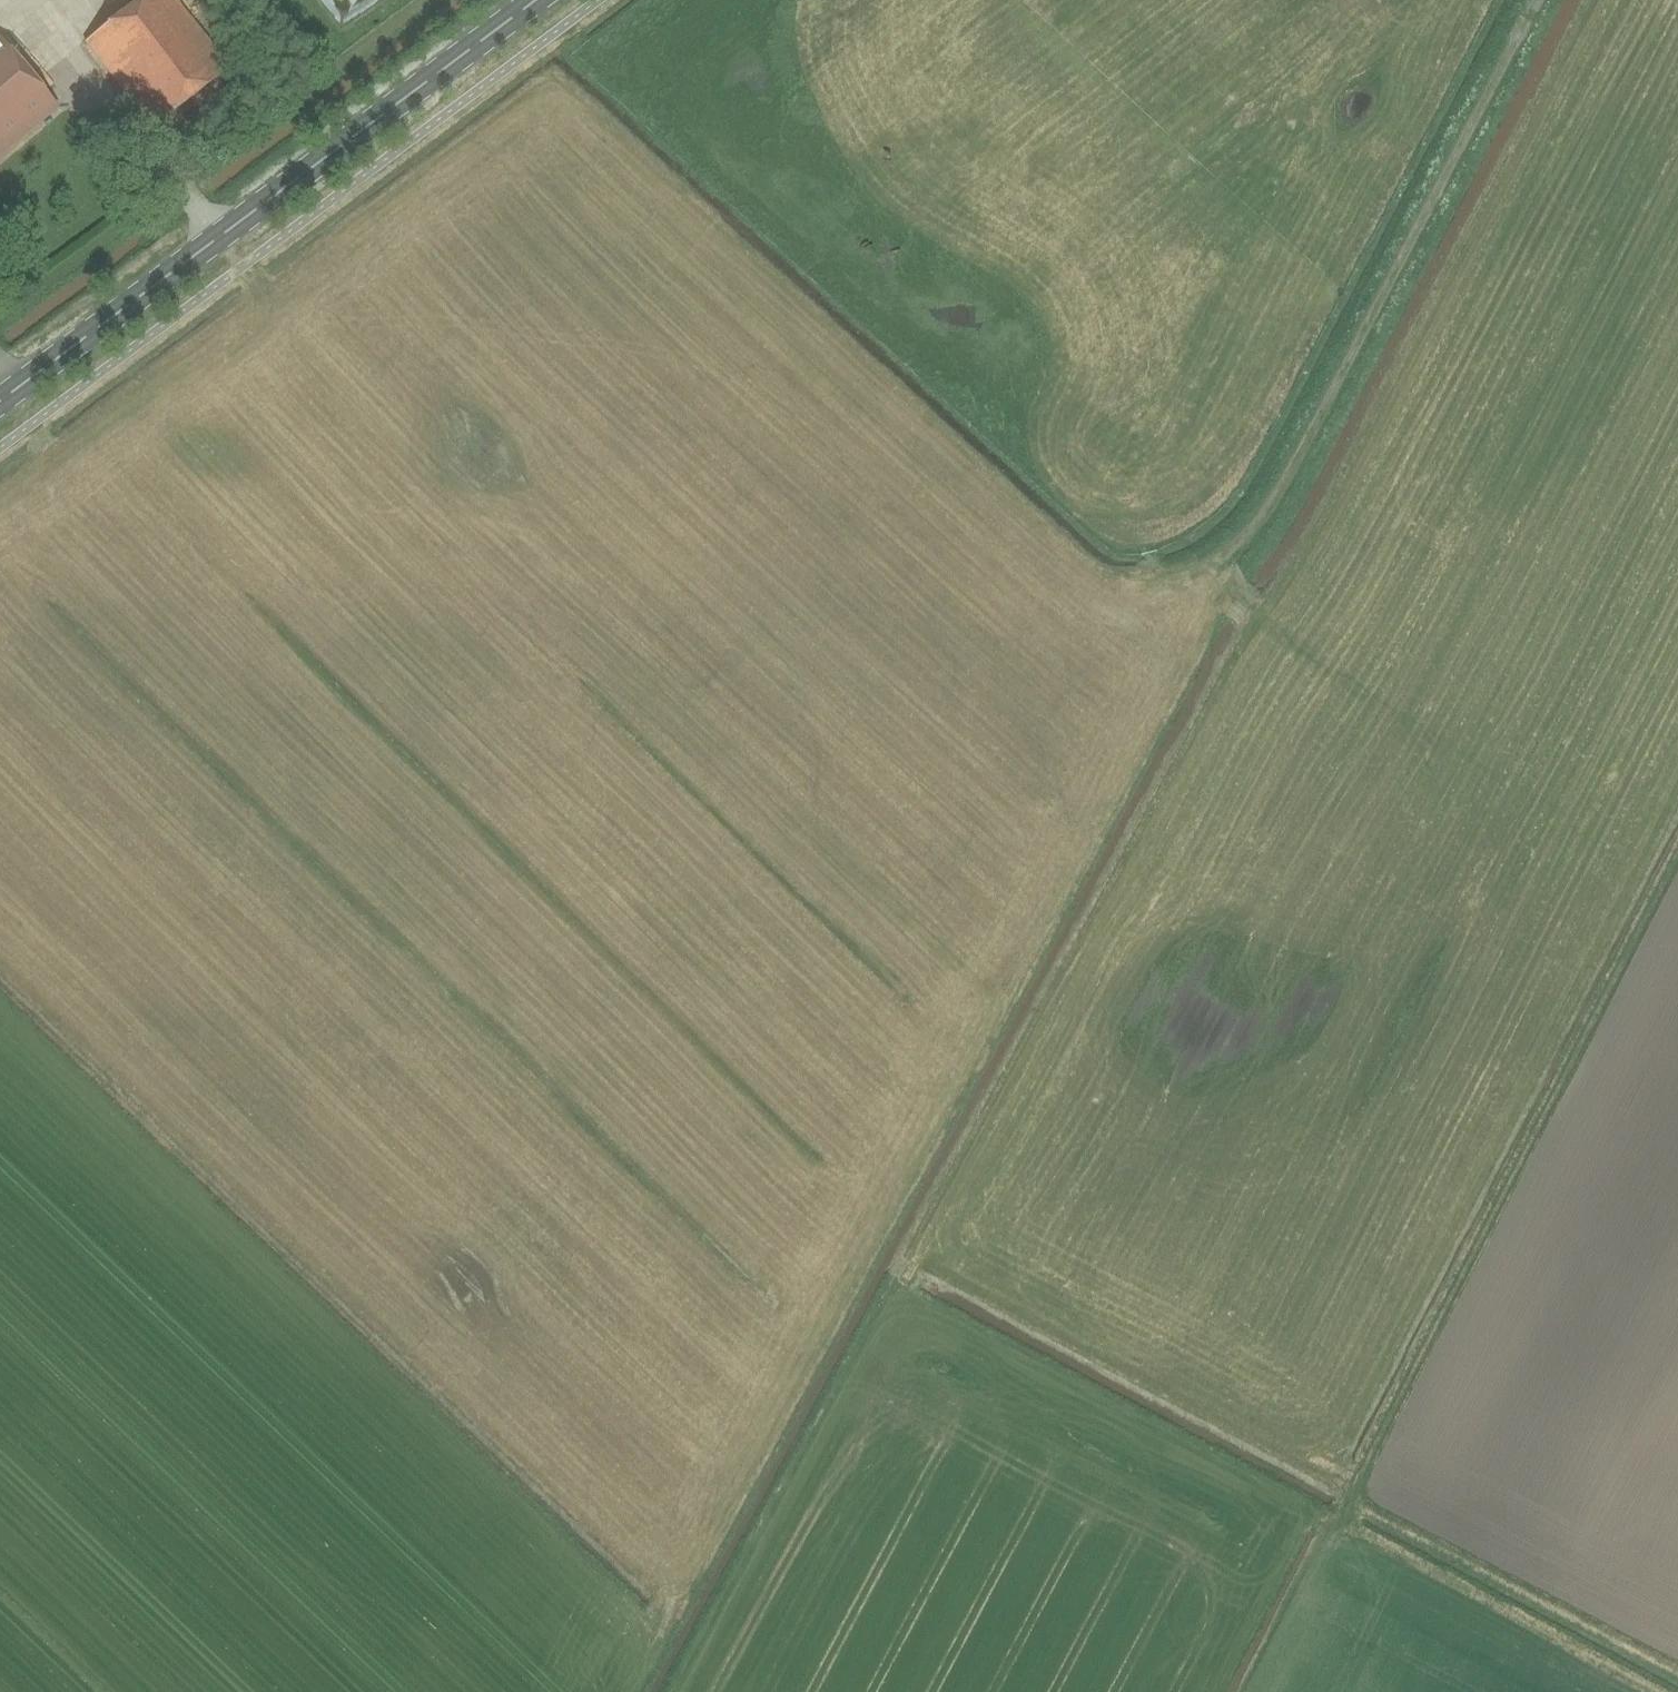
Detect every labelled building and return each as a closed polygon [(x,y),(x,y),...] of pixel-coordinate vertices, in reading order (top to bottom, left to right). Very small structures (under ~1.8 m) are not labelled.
[(230,67),(178,0),(143,0),(86,44),(151,128),(230,67)] [(56,108),(0,42),(0,156),(56,108)]
